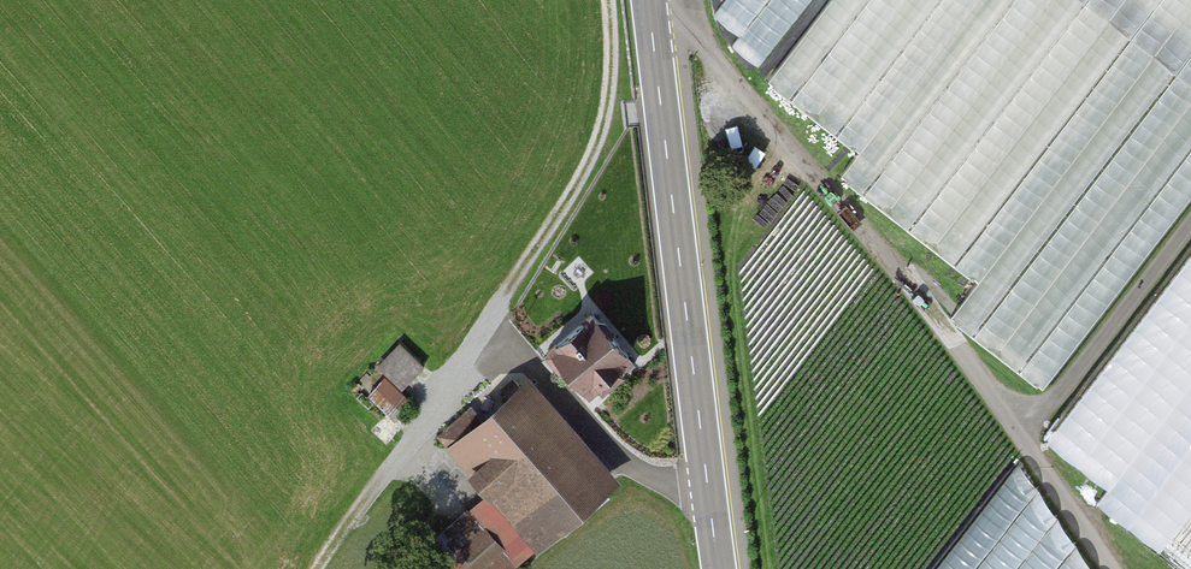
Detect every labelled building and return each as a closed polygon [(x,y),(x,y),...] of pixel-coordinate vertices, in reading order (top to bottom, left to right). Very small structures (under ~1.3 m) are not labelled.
[(811,0),(725,0),(717,10),(739,26),(739,43),(766,62),(811,0)] [(826,0),(812,0),(802,13),(812,20),(826,0)] [(1190,206),(1190,0),(861,0),(866,215),(1074,365),(1190,206)] [(1190,564),(1190,250),(1055,440),(1115,483),(1102,501),(1190,564)] [(588,312),(547,348),(588,394),(597,387),(602,392),(622,375),(617,369),(630,358),(588,312)] [(387,405),(429,360),(403,336),(380,361),(390,370),(371,390),(387,405)] [(436,438),(486,494),(534,548),(537,552),(620,478),(527,373),(479,416),(471,408),(436,438)] [(998,533),(988,533),(987,519),(959,538),(937,568),(1101,568),(1043,482),(1023,469),(1010,488),(987,504),(1012,495),(1020,501),(998,533)] [(534,548),(486,494),(443,532),(460,552),(445,565),(448,568),(510,568),(534,548)]
